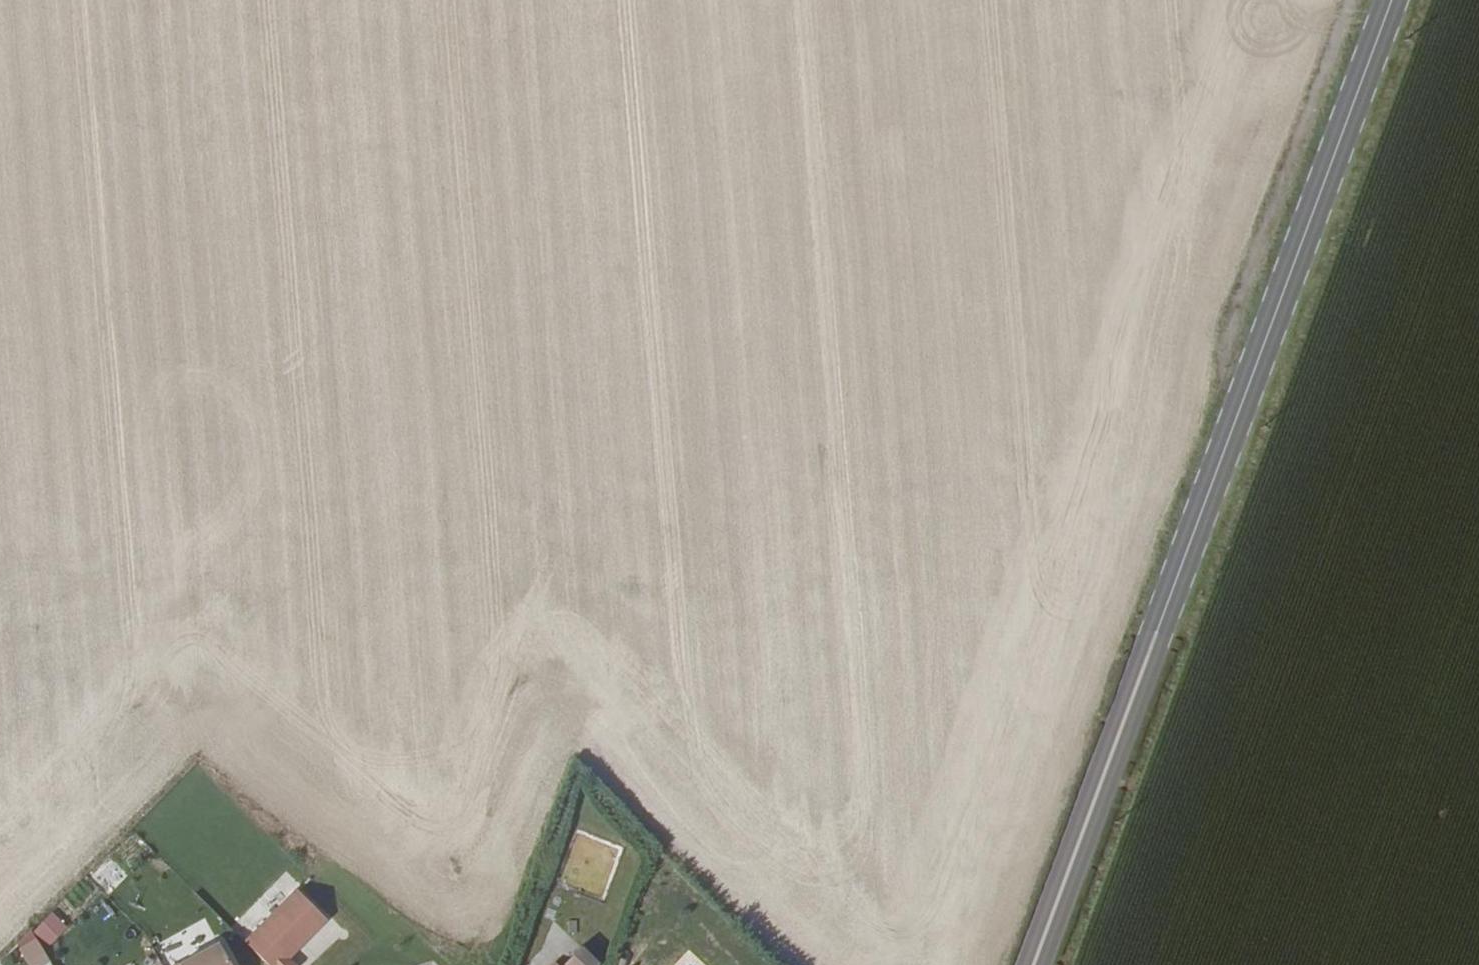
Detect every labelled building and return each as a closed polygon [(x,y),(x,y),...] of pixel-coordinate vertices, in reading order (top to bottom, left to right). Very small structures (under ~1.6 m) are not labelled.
[(301,893),(250,945),(270,964),(295,964),(293,962),(331,923),(301,893)] [(50,947),(69,927),(53,911),(33,931),(50,947)] [(30,964),(44,964),(50,961),(34,932),(17,941),(30,964)] [(223,946),(189,964),(233,964),(223,946)] [(586,951),(572,964),(601,964),(586,951)]
